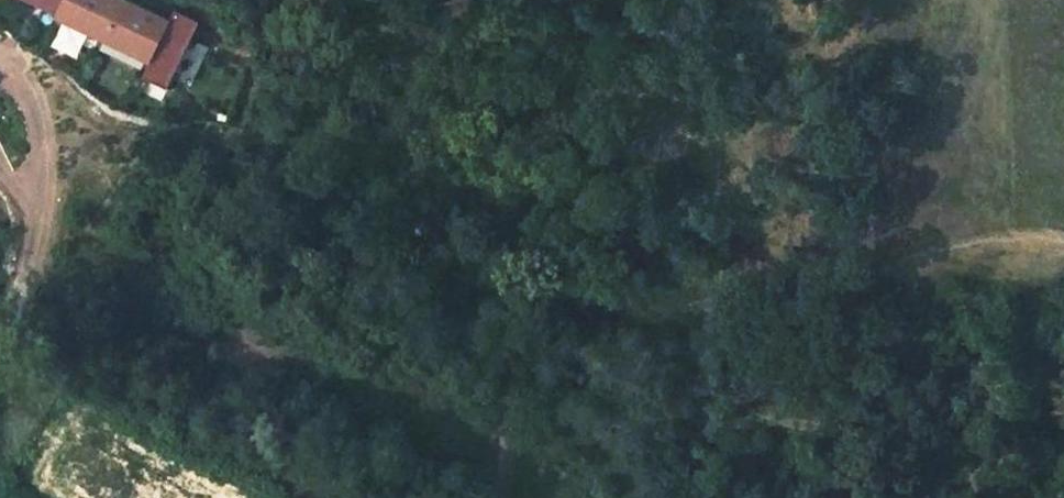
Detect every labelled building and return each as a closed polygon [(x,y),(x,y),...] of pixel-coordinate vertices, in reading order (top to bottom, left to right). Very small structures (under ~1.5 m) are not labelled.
[(65,0),(21,0),(56,17),(65,0)] [(122,0),(65,0),(56,17),(147,62),(166,21),(122,0)]
